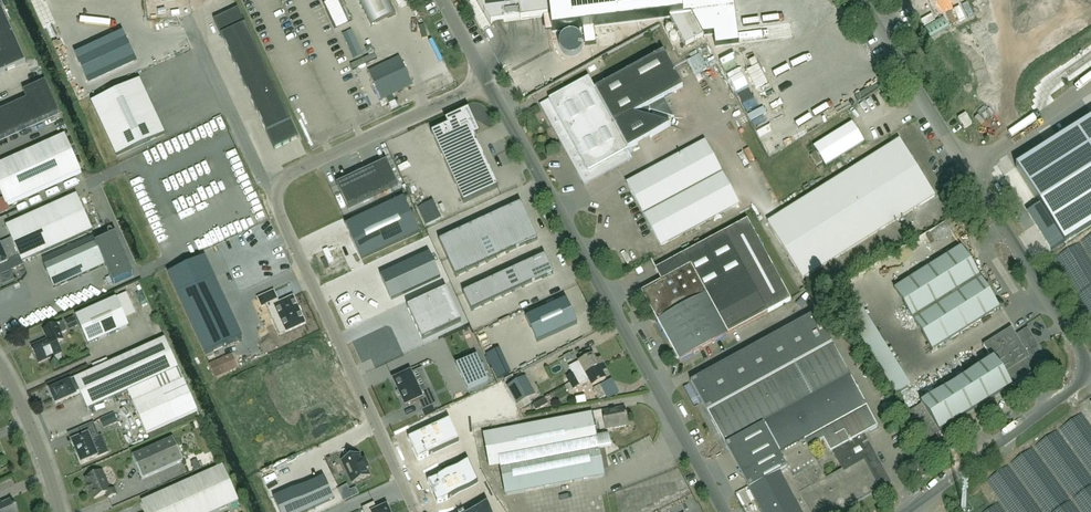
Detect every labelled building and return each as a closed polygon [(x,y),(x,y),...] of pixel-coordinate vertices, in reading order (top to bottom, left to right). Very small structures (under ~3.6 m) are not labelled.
[(371,26),(395,14),(389,0),(359,0),(371,26)] [(490,25),(549,17),(546,0),(476,0),(490,25)] [(552,33),(583,29),(585,45),(597,44),(595,27),(670,18),(669,16),(687,6),(704,36),(714,35),(715,47),(739,44),(734,0),(548,0),(552,33)] [(12,32),(0,4),(0,37),(12,32)] [(670,18),(685,46),(704,36),(687,6),(669,16),(670,18)] [(238,9),(230,13),(237,28),(245,24),(238,9)] [(230,13),(221,17),(229,32),(237,28),(230,13)] [(221,17),(214,20),(221,36),(229,32),(221,17)] [(229,32),(221,36),(227,48),(251,36),(245,24),(237,28),(229,32)] [(673,27),(670,25),(667,25),(665,29),(666,32),(669,34),(672,32),(673,30),(673,27)] [(0,37),(0,74),(26,62),(12,32),(0,37)] [(677,36),(675,34),(671,34),(669,37),(670,41),(674,42),(677,41),(677,38),(677,36)] [(251,36),(227,48),(233,60),(257,48),(251,36)] [(257,48),(233,60),(238,72),(262,61),(257,48)] [(588,63),(602,57),(598,49),(585,56),(588,63)] [(569,117),(552,126),(584,185),(632,159),(627,150),(670,126),(633,116),(644,110),(672,117),(674,117),(664,99),(683,88),(663,53),(595,91),(564,107),(569,117)] [(702,56),(690,62),(698,77),(709,72),(702,56)] [(369,72),(382,100),(412,86),(399,58),(369,72)] [(262,61),(238,72),(244,84),(268,73),(262,61)] [(576,62),(566,67),(569,74),(579,69),(576,62)] [(268,73),(244,84),(250,96),(274,85),(268,73)] [(540,105),(552,126),(569,117),(564,107),(595,91),(588,78),(540,105)] [(165,135),(140,81),(92,104),(117,157),(165,135)] [(60,113),(46,82),(24,92),(27,100),(0,112),(0,140),(60,113)] [(274,85),(250,96),(255,108),(280,97),(274,85)] [(280,97),(255,108),(261,120),(285,109),(280,97)] [(285,109),(261,120),(267,133),(274,129),(282,125),(291,121),(285,109)] [(475,128),(468,112),(448,122),(449,125),(432,134),(464,204),(498,188),(471,129),(474,127),(474,128),(475,128)] [(958,119),(965,129),(972,124),(965,114),(958,119)] [(1016,167),(1064,243),(1090,226),(1090,119),(1016,167)] [(291,121),(282,125),(290,142),(299,138),(291,121)] [(896,121),(880,130),(884,136),(899,127),(896,121)] [(814,147),(817,153),(825,166),(864,142),(852,124),(814,147)] [(282,125),(274,129),(282,146),(290,142),(282,125)] [(274,129),(267,133),(275,149),(282,146),(274,129)] [(209,138),(212,144),(225,137),(222,131),(209,138)] [(65,136),(0,165),(0,188),(8,206),(82,173),(65,136)] [(803,280),(934,197),(899,140),(767,223),(803,280)] [(627,183),(653,230),(661,246),(739,204),(705,142),(627,183)] [(337,185),(348,209),(398,186),(387,162),(337,185)] [(22,262),(93,231),(77,195),(6,227),(19,257),(22,262)] [(0,198),(0,211),(8,208),(3,196),(0,198)] [(404,198),(346,225),(362,259),(420,232),(404,198)] [(520,203),(438,241),(455,277),(537,240),(520,203)] [(679,361),(790,300),(747,220),(655,270),(661,281),(641,292),(652,312),(651,319),(658,321),(674,351),(669,354),(672,360),(677,357),(679,361)] [(54,288),(105,265),(114,284),(134,275),(116,235),(96,244),(44,267),(54,288)] [(23,265),(22,262),(19,257),(8,262),(0,245),(0,275),(23,265)] [(998,308),(981,280),(960,247),(894,289),(932,350),(998,308)] [(381,277),(392,301),(441,278),(430,254),(381,277)] [(545,256),(463,294),(472,312),(553,274),(545,256)] [(205,257),(168,274),(206,355),(242,338),(205,257)] [(41,304),(48,301),(39,272),(32,275),(41,304)] [(859,279),(850,284),(857,298),(866,293),(859,279)] [(423,340),(461,323),(446,290),(408,308),(423,340)] [(274,291),(258,299),(262,308),(267,305),(277,327),(283,324),(286,333),(306,324),(294,297),(278,304),(277,301),(278,300),(274,291)] [(11,299),(7,293),(0,296),(0,300),(2,304),(11,299)] [(129,326),(116,298),(96,307),(76,316),(77,320),(88,345),(129,326)] [(566,300),(526,318),(537,343),(577,324),(566,300)] [(864,435),(878,427),(832,344),(816,313),(690,381),(707,412),(725,444),(750,489),(763,511),(838,511),(890,483),(864,435)] [(67,331),(63,322),(58,324),(62,333),(67,331)] [(47,338),(48,340),(32,347),(39,363),(61,353),(57,343),(63,340),(57,325),(44,330),(45,334),(47,338)] [(993,361),(911,413),(928,441),(1011,389),(1010,386),(1037,370),(1035,367),(1047,360),(1028,330),(1016,337),(1012,329),(984,346),(993,361)] [(866,339),(894,392),(908,384),(881,332),(866,339)] [(178,369),(165,339),(74,380),(80,393),(88,410),(128,392),(147,435),(198,412),(179,369),(178,369)] [(570,384),(604,365),(601,359),(596,361),(593,355),(592,355),(589,350),(580,355),(583,360),(578,362),(582,369),(567,378),(570,384)] [(468,390),(488,381),(477,357),(457,366),(468,390)] [(604,365),(570,384),(573,388),(588,380),(592,387),(606,379),(602,373),(607,370),(604,365)] [(420,393),(411,374),(411,373),(411,372),(409,373),(410,373),(394,380),(393,380),(394,382),(398,390),(401,397),(405,405),(405,407),(407,406),(406,406),(418,401),(423,411),(438,403),(431,388),(420,393)] [(508,388),(517,405),(535,395),(526,378),(508,388)] [(80,393),(74,380),(50,390),(56,404),(80,393)] [(599,400),(606,396),(601,385),(593,389),(599,400)] [(545,399),(533,405),(536,410),(548,404),(545,399)] [(592,417),(594,424),(604,422),(606,430),(628,426),(625,408),(602,412),(603,415),(592,417)] [(106,417),(110,426),(117,422),(113,413),(106,417)] [(594,424),(592,417),(592,414),(484,435),(490,468),(500,466),(505,495),(604,476),(594,424)] [(421,433),(408,439),(418,461),(431,455),(431,454),(460,441),(450,420),(421,434),(421,433)] [(82,437),(72,442),(82,463),(98,456),(91,440),(99,437),(93,424),(79,430),(82,437)] [(171,431),(160,437),(163,442),(174,436),(171,431)] [(183,461),(173,438),(132,456),(142,479),(183,461)] [(353,484),(370,476),(366,468),(369,467),(365,458),(362,459),(359,452),(342,460),(353,484)] [(440,474),(427,480),(437,502),(450,496),(479,482),(469,461),(440,475),(440,474)] [(924,475),(917,465),(910,470),(917,480),(924,475)] [(142,502),(146,511),(217,511),(239,502),(223,466),(142,502)] [(108,485),(102,471),(86,478),(89,486),(88,486),(91,492),(92,492),(95,499),(106,493),(109,498),(116,495),(114,489),(111,491),(108,485)] [(273,499),(279,511),(308,511),(334,500),(323,476),(273,499)] [(11,500),(0,505),(0,511),(14,511),(12,509),(15,508),(11,500)] [(488,502),(467,511),(493,511),(488,502)] [(364,511),(389,511),(387,507),(378,511),(374,503),(362,509),(364,511)]
